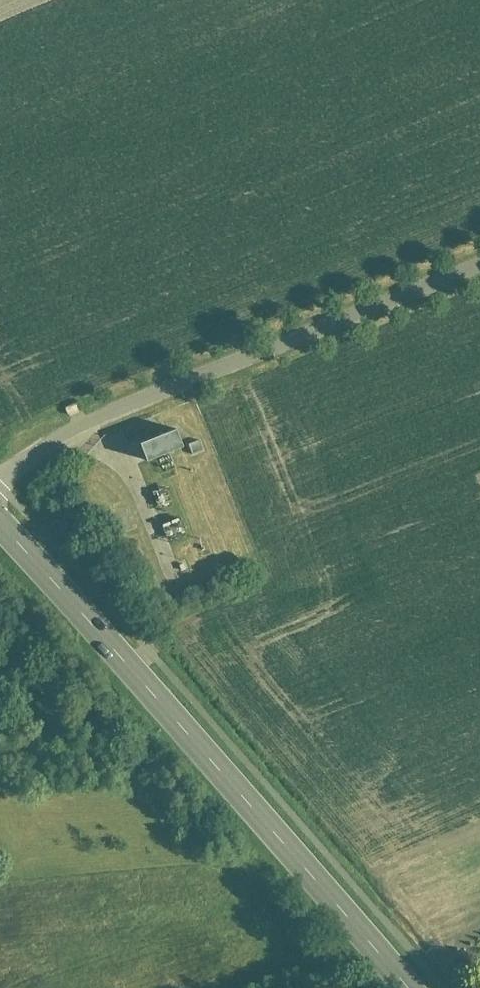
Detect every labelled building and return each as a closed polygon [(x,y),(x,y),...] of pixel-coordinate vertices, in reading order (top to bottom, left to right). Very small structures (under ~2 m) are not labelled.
[(138,445),(146,464),(181,449),(173,430),(138,445)]
